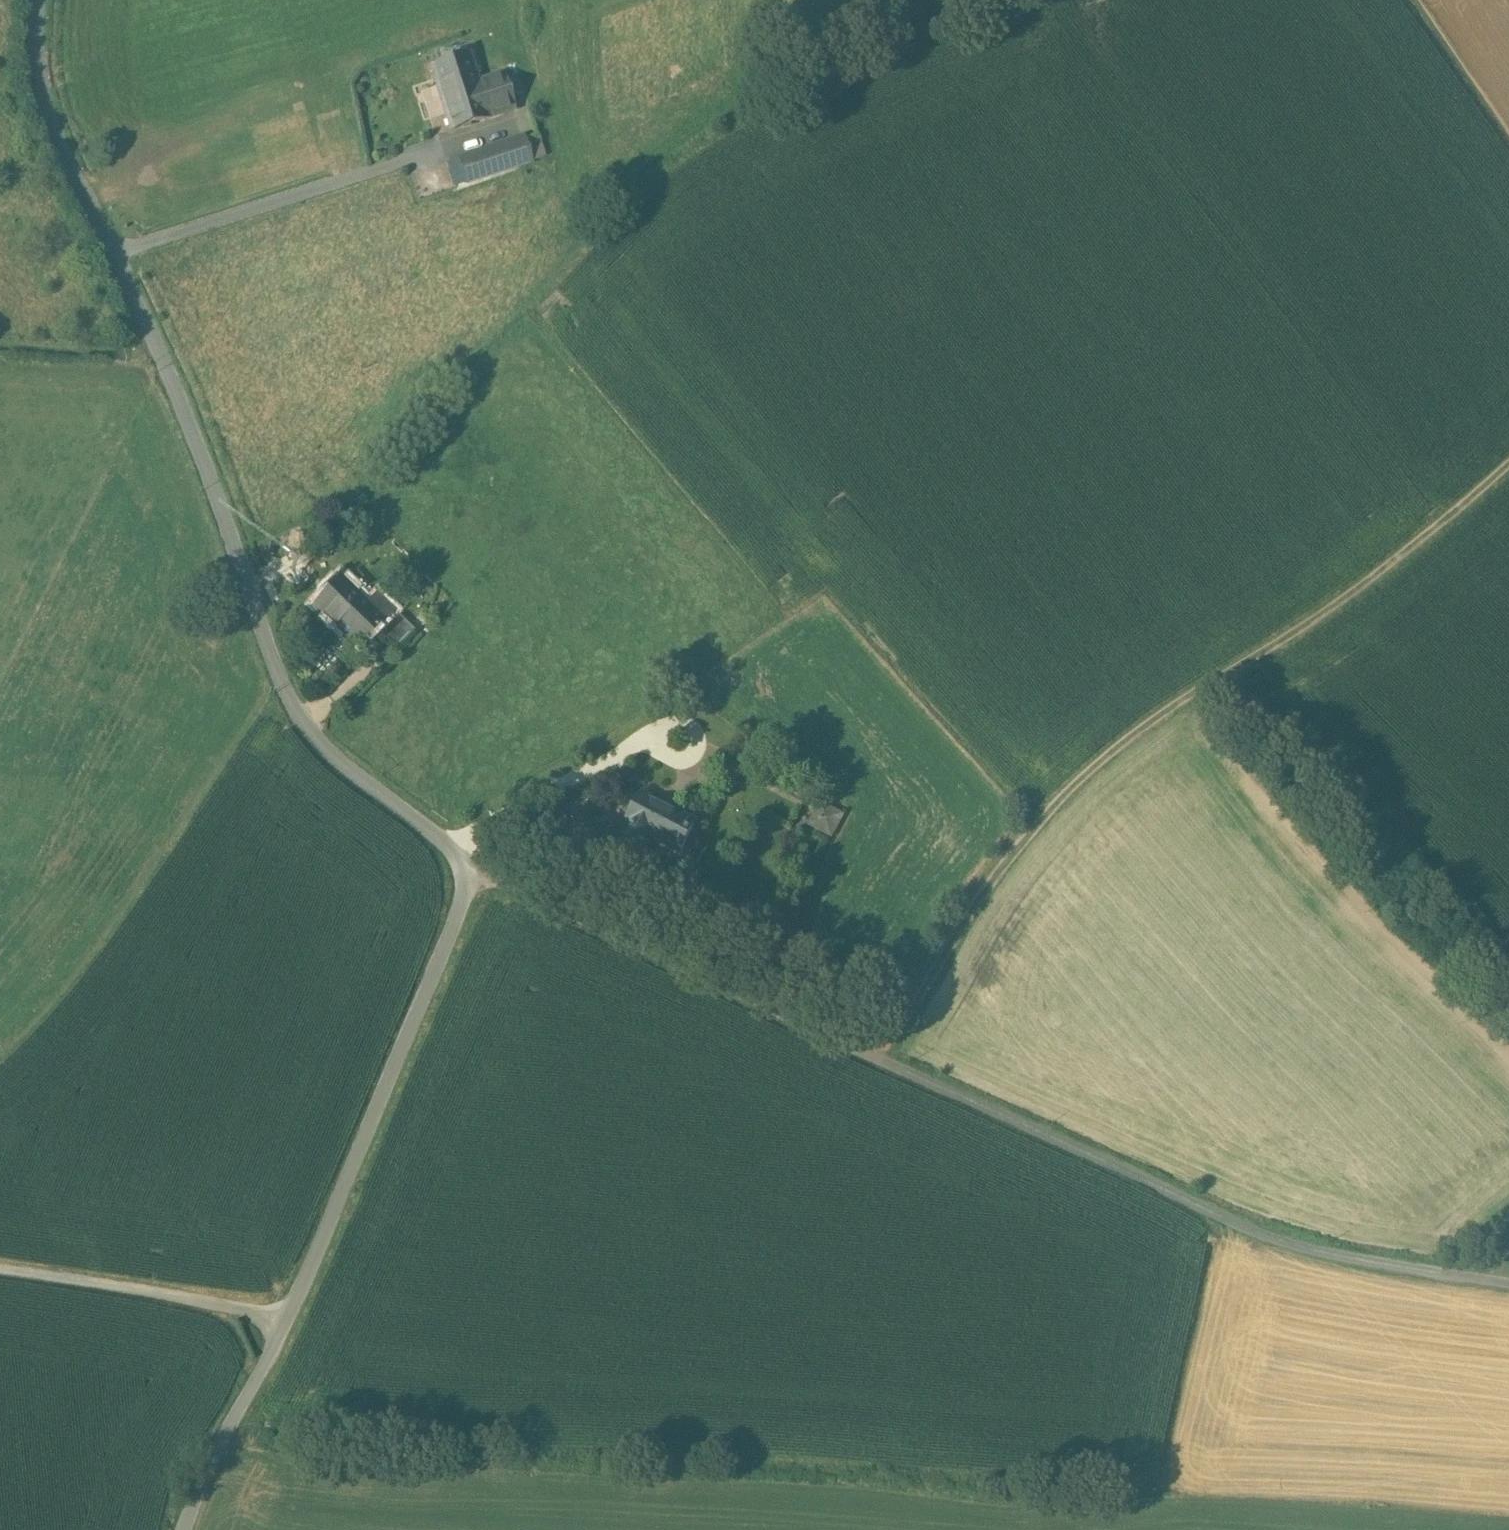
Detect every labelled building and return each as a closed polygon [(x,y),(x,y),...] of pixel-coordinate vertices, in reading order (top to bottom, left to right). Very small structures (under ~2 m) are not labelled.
[(480,84),(471,56),(431,69),(451,131),(515,110),(514,109),(503,77),(504,77),(504,76),(480,84)] [(524,140),(449,164),(457,189),(532,164),(524,140)] [(339,578),(312,607),(358,651),(386,622),(367,604),(339,578)] [(395,612),(376,594),(367,604),(386,622),(395,612)] [(399,615),(381,634),(397,649),(415,631),(399,615)] [(677,813),(641,794),(626,823),(628,824),(615,848),(640,861),(647,847),(650,842),(652,837),(681,852),(691,833),(696,823),(677,813)]
